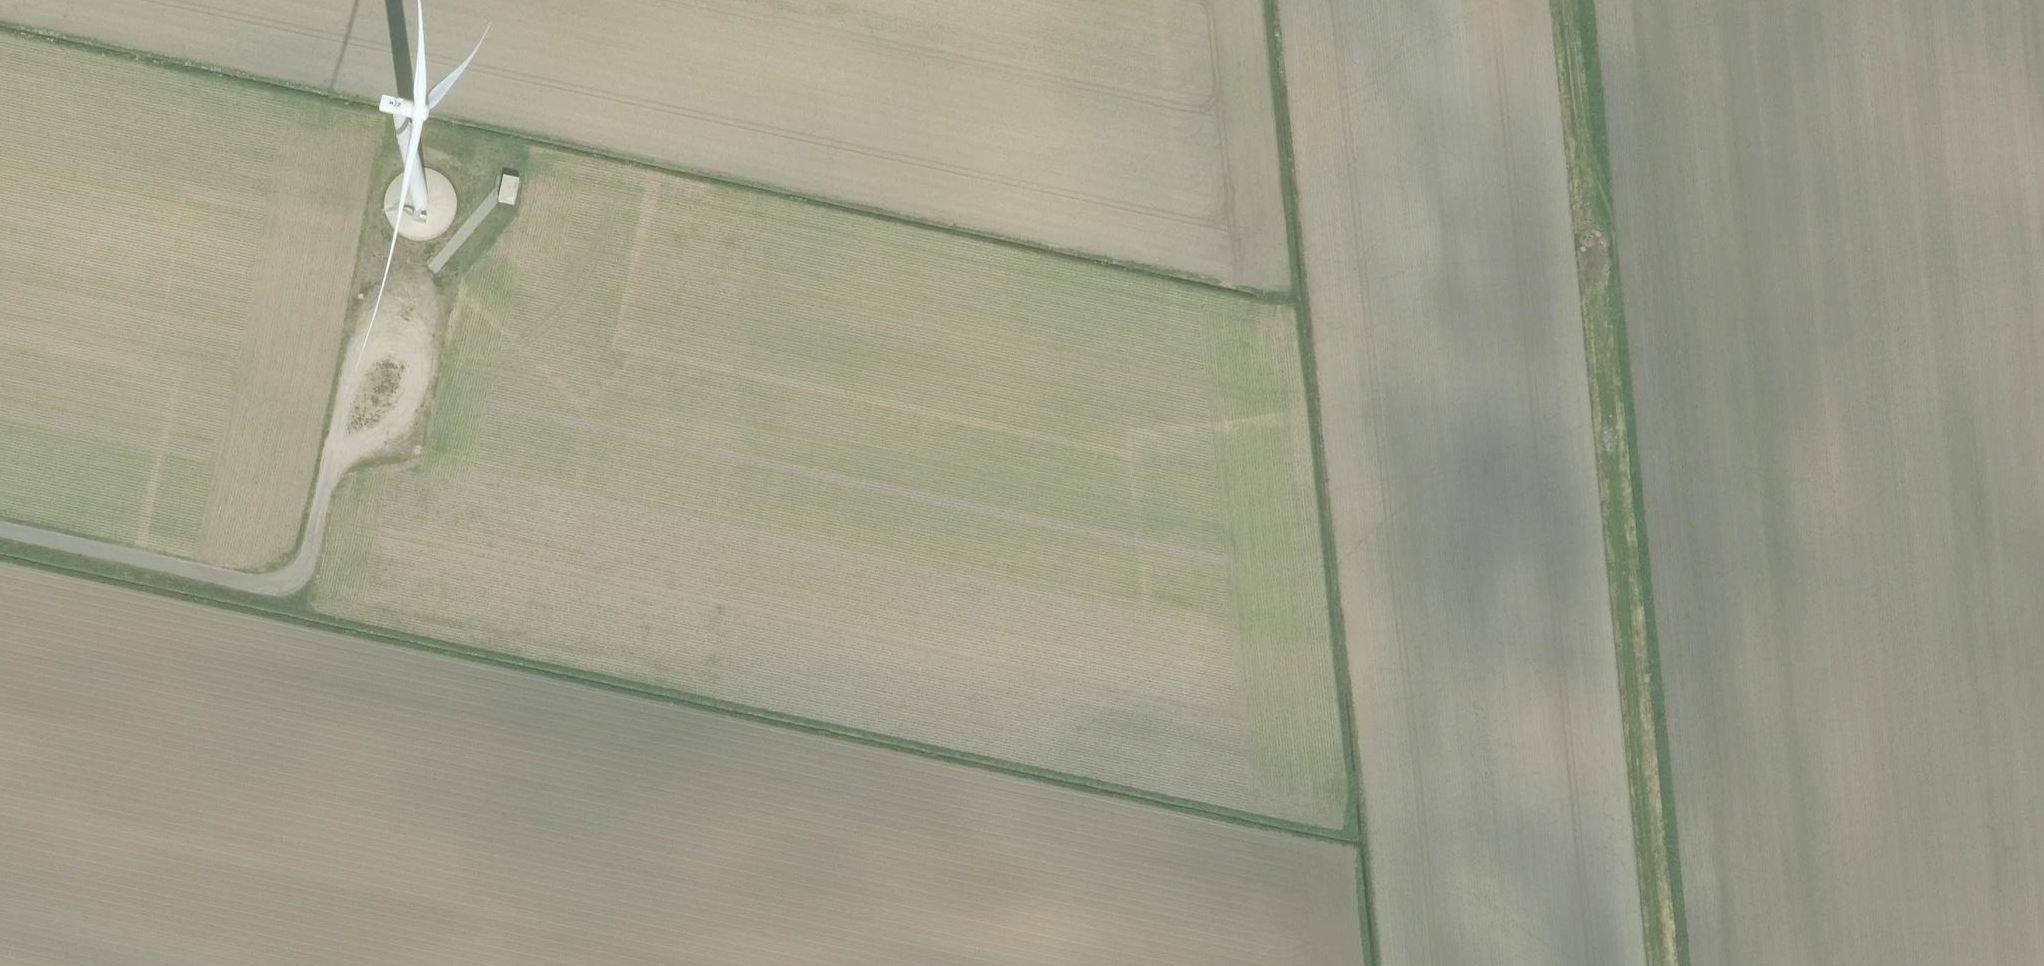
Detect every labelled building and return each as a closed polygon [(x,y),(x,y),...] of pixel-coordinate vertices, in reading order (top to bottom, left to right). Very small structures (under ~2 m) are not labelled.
[(504,177),(499,202),(515,206),(520,180),(504,177)]
